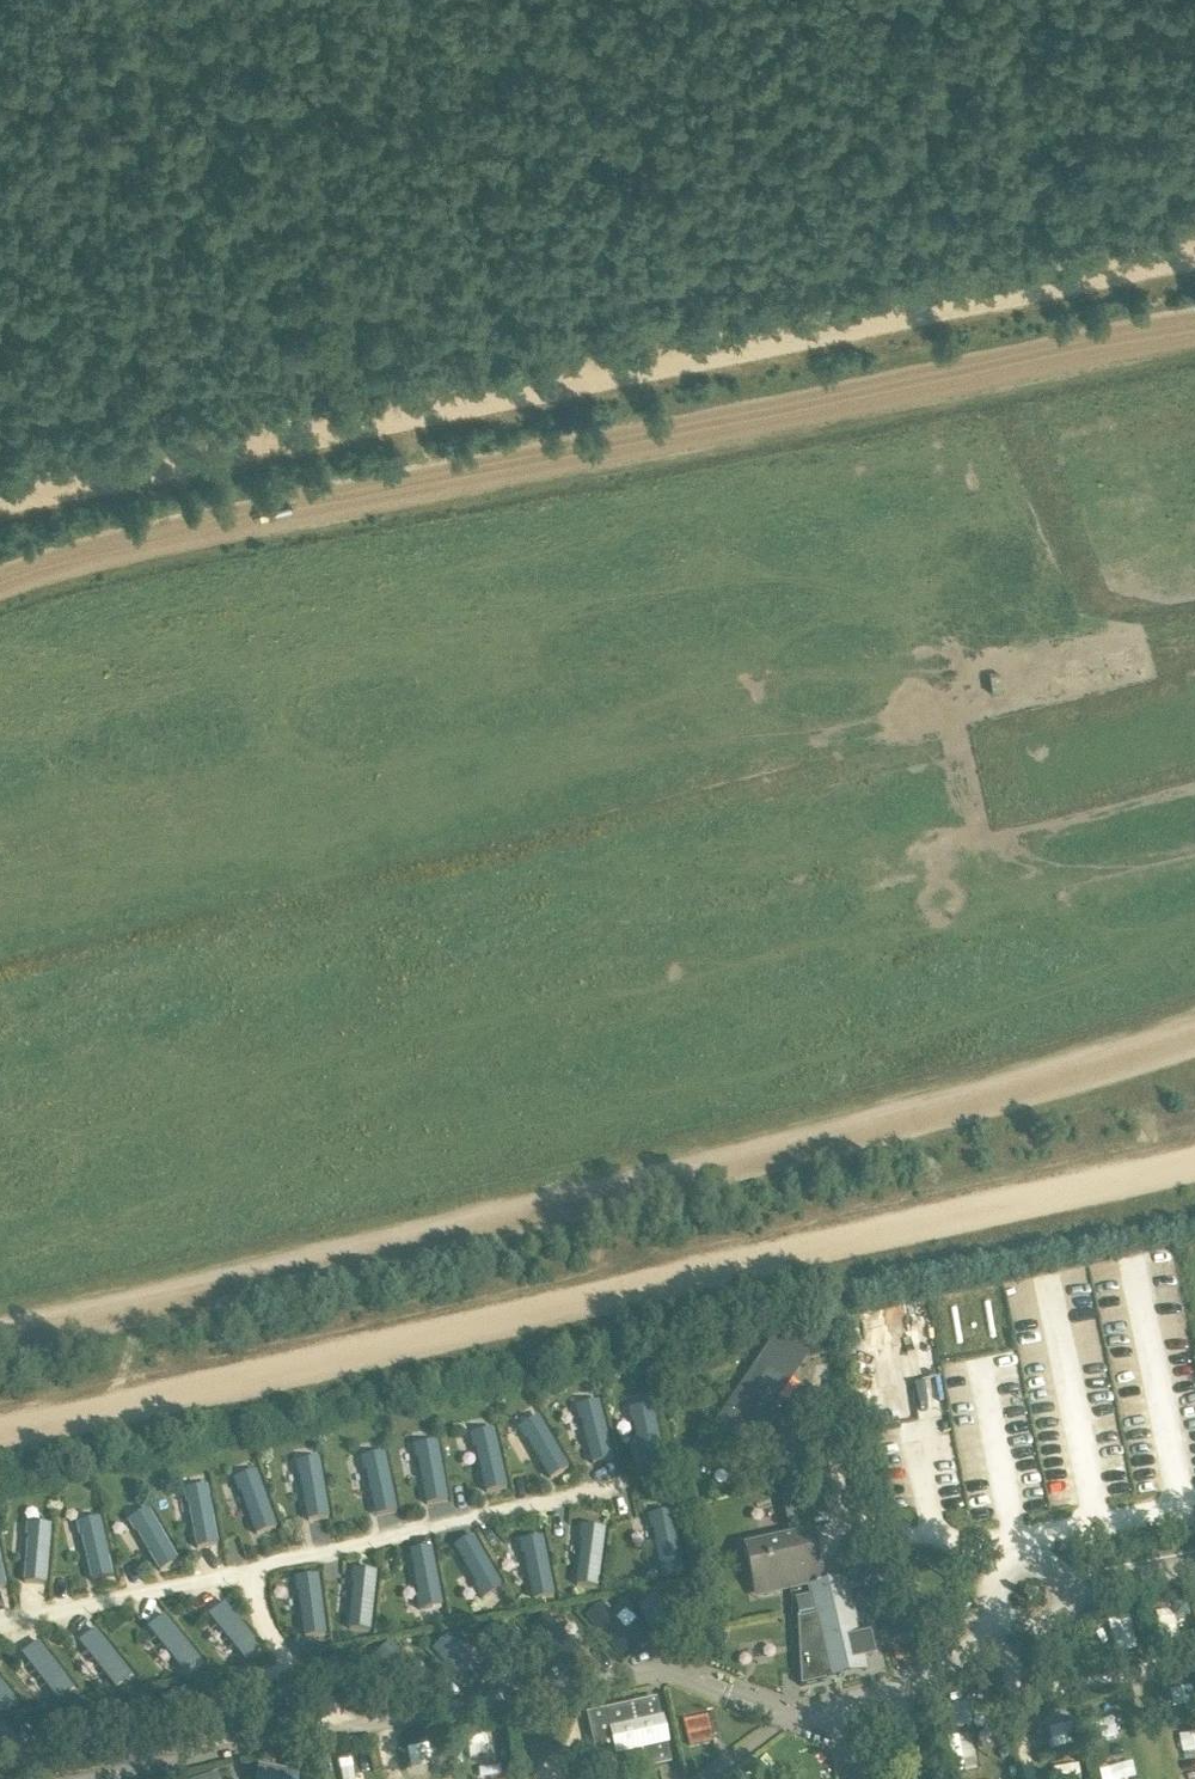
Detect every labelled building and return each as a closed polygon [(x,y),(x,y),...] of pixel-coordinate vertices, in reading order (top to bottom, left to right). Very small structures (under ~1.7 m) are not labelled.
[(740,1390),(717,1425),(745,1444),(751,1435),(762,1442),(784,1409),(772,1402),(800,1361),(779,1346),(747,1394),(740,1390)] [(612,1460),(599,1406),(589,1408),(589,1406),(575,1409),(578,1423),(581,1423),(591,1465),(612,1460)] [(663,1463),(652,1409),(643,1411),(642,1409),(628,1411),(631,1426),(633,1425),(642,1467),(663,1463)] [(567,1468),(539,1421),(531,1426),(530,1424),(517,1431),(525,1443),(527,1442),(548,1479),(567,1468)] [(505,1488),(494,1434),(484,1436),(484,1434),(470,1437),(473,1451),(475,1450),(484,1492),(505,1488)] [(447,1500),(436,1446),(427,1448),(426,1446),(412,1448),(415,1462),(418,1462),(426,1504),(447,1500)] [(396,1512),(385,1458),(375,1460),(375,1457),(361,1460),(364,1474),(366,1474),(375,1516),(396,1512)] [(327,1518),(319,1464),(309,1465),(309,1463),(295,1465),(297,1479),(299,1479),(306,1521),(327,1518)] [(275,1528),(256,1476),(247,1479),(247,1477),(233,1482),(238,1495),(240,1494),(255,1535),(275,1528)] [(689,1476),(672,1480),(678,1509),(695,1505),(689,1476)] [(816,1480),(780,1489),(788,1523),(824,1515),(816,1480)] [(217,1544),(206,1490),(197,1492),(196,1490),(182,1493),(185,1507),(187,1506),(196,1548),(217,1544)] [(176,1561),(148,1514),(140,1518),(139,1516),(126,1523),(134,1536),(136,1535),(157,1572),(176,1561)] [(575,1515),(563,1517),(566,1546),(578,1544),(575,1515)] [(683,1573),(672,1519),(663,1521),(662,1519),(648,1522),(651,1536),(653,1535),(662,1578),(683,1573)] [(110,1577),(99,1524),(90,1525),(89,1523),(75,1526),(78,1540),(81,1540),(89,1582),(110,1577)] [(45,1584),(49,1529),(39,1528),(40,1526),(25,1525),(24,1539),(27,1539),(24,1582),(45,1584)] [(598,1588),(604,1533),(594,1532),(595,1530),(580,1528),(579,1542),(581,1543),(577,1585),(598,1588)] [(811,1530),(741,1547),(750,1587),(754,1600),(805,1588),(811,1612),(794,1616),(801,1685),(824,1679),(823,1673),(825,1672),(864,1663),(860,1648),(860,1643),(872,1640),(860,1589),(857,1576),(848,1578),(823,1584),(820,1570),(811,1530)] [(841,1546),(848,1578),(857,1576),(860,1589),(892,1581),(881,1537),(841,1546)] [(492,1591),(500,1586),(473,1539),(454,1550),(475,1587),(473,1588),(481,1600),(493,1593),(492,1591)] [(553,1596),(542,1542),(533,1544),(532,1541),(518,1544),(521,1558),(524,1558),(532,1600),(553,1596)] [(431,1605),(441,1604),(430,1550),(409,1554),(417,1596),(415,1596),(418,1610),(432,1608),(431,1605)] [(370,1632),(375,1577),(365,1577),(365,1574),(351,1573),(350,1587),(352,1587),(349,1630),(370,1632)] [(325,1635),(318,1581),(308,1582),(308,1579),(294,1581),(295,1596),(298,1595),(303,1638),(325,1635)] [(650,1635),(667,1627),(654,1600),(637,1608),(650,1635)] [(1116,1601),(1097,1602),(1100,1626),(1118,1624),(1116,1601)] [(225,1604),(208,1618),(244,1661),(260,1647),(225,1604)] [(599,1605),(585,1619),(622,1658),(636,1644),(599,1605)] [(199,1660),(164,1617),(147,1630),(182,1673),(199,1660)] [(130,1675),(95,1632),(78,1645),(114,1688),(130,1675)] [(447,1639),(433,1652),(452,1675),(467,1663),(447,1639)] [(73,1687),(38,1644),(21,1657),(57,1700),(73,1687)] [(388,1647),(374,1659),(393,1682),(408,1670),(388,1647)] [(0,1682),(0,1711),(14,1700),(0,1682)] [(549,1730),(572,1728),(568,1688),(546,1690),(549,1730)] [(957,1688),(934,1690),(936,1717),(959,1715),(957,1688)] [(172,1694),(161,1709),(185,1728),(196,1712),(172,1694)] [(669,1764),(655,1700),(586,1716),(600,1777),(621,1772),(621,1775),(669,1764)] [(1076,1710),(1090,1723),(1100,1713),(1086,1700),(1076,1710)] [(1059,1704),(1036,1711),(1042,1732),(1065,1724),(1059,1704)] [(1173,1736),(1194,1733),(1194,1732),(1192,1711),(1169,1714),(1173,1736)] [(460,1747),(483,1742),(477,1713),(454,1717),(460,1747)] [(0,1729),(0,1757),(6,1764),(21,1752),(1,1729),(0,1729)] [(388,1733),(394,1768),(416,1764),(410,1729),(388,1733)] [(946,1761),(972,1756),(967,1729),(940,1734),(946,1761)] [(1070,1740),(1046,1743),(1049,1765),(1073,1762),(1070,1740)] [(1094,1771),(1114,1764),(1107,1740),(1087,1746),(1094,1771)] [(323,1772),(343,1768),(339,1749),(319,1754),(323,1772)] [(1194,1777),(1194,1752),(1173,1758),(1179,1778),(1189,1778),(1194,1777)] [(471,1769),(472,1778),(497,1778),(496,1767),(471,1769)] [(257,1769),(256,1778),(296,1778),(297,1774),(257,1769)]
